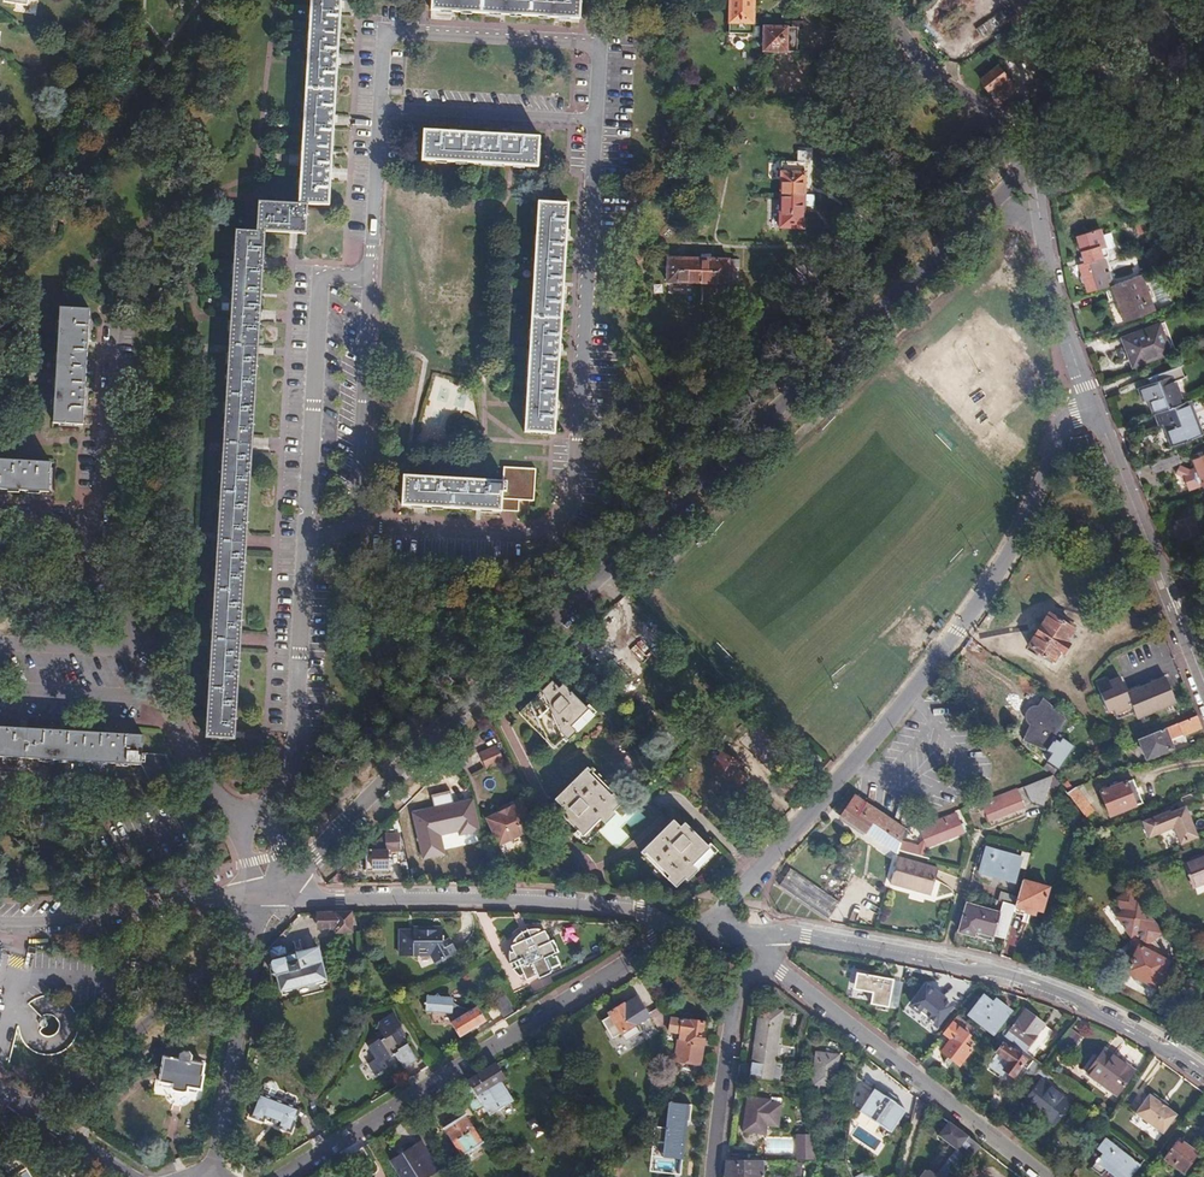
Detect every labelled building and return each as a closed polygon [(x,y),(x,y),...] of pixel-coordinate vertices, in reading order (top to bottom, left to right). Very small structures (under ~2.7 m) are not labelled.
[(296,204),(326,206),(328,173),(331,120),(335,58),(338,6),(338,0),(309,0),(308,15),(307,30),(306,45),(305,60),(301,129),(300,145),(299,161),(298,175),(296,204)] [(429,11),(453,12),(502,15),(557,18),(575,19),(575,0),(430,0),(429,11)] [(984,7),(967,23),(984,41),(1016,11),(1005,0),(978,0),(984,7)] [(753,27),(753,5),(728,4),(727,35),(762,36),(763,27),(753,27)] [(793,23),(793,28),(796,28),(796,31),(802,31),(802,23),(793,23)] [(793,28),(763,27),(762,36),(762,52),(795,53),(796,31),(796,28),(793,28)] [(986,54),(974,61),(981,73),(993,65),(986,54)] [(991,89),(994,93),(1000,101),(1015,89),(997,67),(979,81),(988,93),(991,89)] [(441,132),(422,131),(421,161),(449,162),(465,163),(480,164),(494,164),(510,165),(533,166),(534,136),(513,135),(441,132)] [(796,150),(796,163),(804,163),(805,151),(796,150)] [(1074,161),(1060,176),(1067,186),(1084,174),(1074,161)] [(778,195),(803,196),(803,191),(804,163),(796,163),(779,162),(778,195)] [(803,206),(803,196),(778,195),(777,228),(802,228),(803,206)] [(813,196),(803,196),(803,206),(805,206),(813,206),(813,196)] [(253,237),(263,238),(293,240),(296,204),(255,201),(253,237)] [(567,202),(537,201),(534,243),(533,257),(533,273),(532,290),(528,359),(527,376),(526,390),(525,406),(524,431),(554,432),(555,407),(558,352),(562,284),(565,233),(567,202)] [(1073,236),(1080,258),(1081,264),(1076,266),(1079,274),(1077,276),(1080,284),(1082,283),(1086,293),(1105,286),(1096,259),(1102,257),(1105,256),(1096,229),(1073,236)] [(263,238),(253,237),(233,236),(231,271),(230,285),(229,303),(221,446),(216,536),(211,638),(205,739),(234,741),(234,724),(239,645),(239,639),(240,634),(245,543),(245,538),(245,534),(250,455),(250,447),(251,440),(256,358),(256,353),(256,349),(258,316),(261,260),(263,238)] [(665,265),(666,257),(654,257),(654,265),(665,265)] [(695,283),(696,258),(684,258),(666,257),(665,265),(665,282),(695,283)] [(711,259),(696,258),(695,283),(726,285),(727,268),(738,268),(738,260),(711,259)] [(1139,274),(1103,289),(1107,300),(1114,297),(1123,321),(1153,308),(1139,274)] [(87,311),(59,309),(57,330),(56,357),(54,382),(51,424),(81,426),(81,416),(87,319),(87,311)] [(1164,321),(1118,336),(1129,368),(1174,353),(1164,321)] [(1148,398),(1153,413),(1181,402),(1172,380),(1183,376),(1178,364),(1153,373),(1156,380),(1137,388),(1142,401),(1148,398)] [(1191,398),(1181,402),(1153,413),(1158,424),(1162,422),(1172,444),(1203,431),(1203,429),(1191,398)] [(1174,473),(1180,476),(1184,487),(1189,489),(1203,483),(1203,450),(1203,448),(1194,452),(1196,457),(1189,460),(1192,469),(1187,471),(1177,467),(1174,473)] [(28,491),(47,492),(49,464),(0,461),(0,489),(28,491)] [(501,466),(500,480),(499,511),(516,512),(517,499),(531,500),(533,468),(501,466)] [(480,510),(499,511),(500,480),(401,475),(400,506),(426,507),(480,510)] [(624,617),(630,612),(622,601),(615,606),(624,617)] [(1047,614),(1026,647),(1051,662),(1058,652),(1061,654),(1067,643),(1064,642),(1072,630),(1047,614)] [(636,661),(650,655),(645,641),(630,647),(636,661)] [(1107,677),(1094,682),(1107,714),(1113,711),(1117,721),(1133,714),(1136,720),(1175,704),(1165,677),(1127,692),(1121,677),(1109,682),(1107,677)] [(549,686),(521,713),(552,746),(570,729),(569,727),(587,709),(562,684),(559,688),(551,680),(547,684),(549,686)] [(1039,698),(1035,706),(1050,719),(1054,712),(1039,698)] [(1050,719),(1035,706),(1031,706),(1027,708),(1024,711),(1024,715),(1024,719),(1026,721),(1028,723),(1033,724),(1023,739),(1043,750),(1051,738),(1063,720),(1054,712),(1050,719)] [(1195,716),(1138,739),(1145,759),(1170,749),(1167,740),(1181,734),(1182,736),(1200,728),(1195,716)] [(133,751),(133,734),(109,732),(62,729),(0,726),(0,756),(21,758),(71,761),(86,762),(100,762),(133,764),(133,751)] [(1051,738),(1043,750),(1048,752),(1043,761),(1053,768),(1068,745),(1058,738),(1055,742),(1051,738)] [(496,745),(478,753),(486,769),(504,761),(496,745)] [(133,751),(133,764),(145,785),(169,772),(159,752),(133,751)] [(716,756),(708,773),(737,788),(743,777),(734,772),(737,766),(723,760),(724,757),(721,755),(720,758),(716,756)] [(972,756),(970,763),(984,765),(985,758),(972,756)] [(823,772),(830,763),(824,758),(817,767),(823,772)] [(556,795),(552,800),(559,806),(555,810),(576,832),(573,835),(577,838),(579,835),(582,837),(619,803),(586,771),(558,797),(556,795)] [(1027,803),(1041,807),(1044,795),(1047,783),(1050,774),(1020,787),(1027,803)] [(1132,778),(1097,791),(1107,818),(1142,805),(1132,778)] [(1071,787),(1064,793),(1073,804),(1080,798),(1084,795),(1080,784),(1071,787)] [(1021,807),(1014,789),(976,804),(979,810),(982,809),(988,821),(1021,807)] [(442,855),(438,835),(458,831),(459,836),(479,831),(473,800),(454,804),(450,791),(431,795),(434,808),(433,809),(434,816),(412,821),(421,859),(442,855)] [(902,827),(854,795),(839,815),(842,818),(840,821),(844,823),(846,820),(863,833),(872,821),(881,828),(899,841),(899,838),(902,827)] [(1080,798),(1073,804),(1083,818),(1091,811),(1080,798)] [(521,801),(511,806),(496,813),(484,818),(497,846),(534,828),(521,801)] [(496,813),(511,806),(509,802),(494,809),(496,813)] [(1168,811),(1140,823),(1147,839),(1173,828),(1180,845),(1196,838),(1183,807),(1169,813),(1168,811)] [(411,813),(412,821),(434,816),(433,809),(411,813)] [(917,843),(899,838),(899,841),(896,850),(922,857),(924,846),(960,831),(953,815),(919,828),(923,839),(917,843)] [(872,821),(863,833),(873,839),(881,828),(872,821)] [(668,827),(642,853),(666,877),(663,881),(672,889),(691,870),(690,868),(707,850),(683,825),(678,829),(670,822),(666,825),(668,827)] [(881,828),(873,839),(884,847),(893,854),(895,855),(896,850),(899,841),(881,828)] [(400,837),(385,837),(386,851),(366,851),(366,871),(387,872),(387,854),(400,853),(400,837)] [(819,885),(840,900),(846,892),(844,891),(873,848),(858,837),(826,882),(823,880),(819,885)] [(850,918),(893,854),(884,847),(880,853),(875,849),(846,892),(840,900),(844,903),(839,910),(850,918)] [(1018,859),(984,849),(977,873),(1011,883),(1018,859)] [(1155,852),(1138,859),(1141,868),(1159,860),(1155,852)] [(796,855),(788,866),(816,885),(823,874),(796,855)] [(894,857),(887,883),(927,895),(934,869),(894,857)] [(1183,866),(1191,887),(1203,882),(1203,858),(1183,866)] [(834,902),(793,873),(782,889),(823,918),(834,902)] [(1020,881),(1016,896),(1014,905),(1012,912),(1027,917),(1029,911),(1034,913),(1035,909),(1040,911),(1047,888),(1020,881)] [(998,891),(995,900),(1002,902),(1014,905),(1016,896),(998,891)] [(1113,903),(1115,905),(1121,914),(1114,920),(1129,941),(1127,945),(1131,949),(1125,960),(1129,964),(1137,949),(1165,962),(1167,958),(1166,955),(1157,951),(1150,941),(1160,935),(1150,922),(1149,922),(1136,905),(1137,904),(1128,892),(1116,901),(1113,903)] [(1014,905),(1002,902),(998,914),(966,905),(959,933),(974,938),(976,932),(994,937),(994,935),(1005,938),(1012,912),(1014,905)] [(338,911),(314,913),(315,927),(333,926),(334,930),(349,930),(348,916),(348,911),(338,911)] [(402,932),(400,956),(431,957),(435,961),(456,950),(451,942),(444,942),(444,930),(430,929),(430,926),(415,926),(415,929),(415,934),(408,934),(408,932),(402,932)] [(562,943),(575,937),(570,927),(557,933),(562,943)] [(525,941),(521,934),(512,944),(514,948),(510,950),(513,953),(510,955),(510,958),(513,967),(519,963),(522,968),(516,972),(527,981),(529,979),(531,982),(553,968),(545,958),(556,951),(543,930),(539,931),(537,928),(533,929),(525,931),(529,938),(525,941)] [(525,931),(521,934),(525,941),(529,938),(525,931)] [(265,958),(263,963),(267,974),(270,976),(273,975),(277,990),(320,977),(311,946),(290,952),(289,951),(280,953),(278,948),(274,949),(273,947),(268,948),(269,951),(266,952),(268,957),(265,958)] [(1166,962),(1165,962),(1137,949),(1129,964),(1125,972),(1128,973),(1154,986),(1166,962)] [(889,1007),(893,977),(852,972),(850,989),(868,991),(867,1004),(889,1007)] [(965,998),(932,973),(891,1026),(924,1051),(965,998)] [(1154,986),(1128,973),(1127,976),(1124,974),(1118,985),(1147,1000),(1154,986)] [(450,1011),(450,995),(422,994),(421,1010),(450,1011)] [(602,1021),(612,1036),(619,1031),(621,1035),(636,1025),(648,1018),(636,997),(624,1005),(623,1004),(608,1013),(610,1017),(602,1021)] [(986,999),(971,1018),(993,1034),(1010,1011),(999,1002),(996,1007),(986,999)] [(664,1024),(667,1010),(660,1001),(647,1010),(657,1028),(664,1024)] [(475,1008),(450,1023),(458,1036),(483,1021),(475,1008)] [(761,1009),(750,1078),(772,1081),(781,1012),(761,1009)] [(1006,1038),(1029,1055),(1033,1059),(1053,1032),(1026,1012),(1006,1038)] [(379,1041),(377,1038),(365,1045),(373,1058),(366,1063),(373,1076),(381,1071),(383,1074),(399,1065),(403,1071),(416,1063),(406,1047),(404,1048),(403,1046),(405,1045),(402,1038),(399,1039),(395,1031),(401,1028),(392,1013),(378,1022),(375,1027),(381,1035),(383,1038),(379,1041)] [(967,1024),(957,1015),(942,1035),(950,1040),(941,1051),(959,1065),(971,1050),(969,1048),(974,1041),(962,1030),(967,1024)] [(1086,1026),(1077,1018),(1062,1038),(1071,1045),(1086,1026)] [(690,1023),(669,1020),(667,1033),(679,1034),(675,1059),(700,1064),(704,1033),(701,1033),(702,1022),(690,1021),(690,1023)] [(636,1025),(621,1035),(626,1043),(641,1033),(636,1025)] [(405,1035),(401,1028),(395,1031),(399,1039),(402,1038),(405,1035)] [(1002,1034),(997,1041),(1002,1045),(1025,1060),(1029,1055),(1006,1038),(1002,1034)] [(1025,1060),(1002,1045),(997,1053),(1009,1062),(1003,1070),(1014,1077),(1015,1076),(1027,1084),(1041,1065),(1038,1063),(1034,1060),(1027,1069),(1022,1065),(1025,1060)] [(1102,1050),(1085,1072),(1116,1095),(1132,1072),(1102,1050)] [(839,1054),(814,1051),(810,1088),(836,1091),(839,1054)] [(208,1063),(163,1056),(161,1071),(158,1071),(156,1086),(168,1089),(170,1095),(190,1097),(193,1093),(205,1095),(207,1078),(205,1078),(208,1063)] [(502,1076),(494,1062),(487,1066),(466,1079),(470,1085),(487,1112),(488,1113),(511,1100),(498,1078),(502,1076)] [(855,1064),(847,1063),(845,1079),(853,1080),(855,1064)] [(1073,1100),(1039,1075),(1019,1103),(1052,1127),(1073,1100)] [(478,1118),(487,1112),(470,1085),(461,1089),(478,1118)] [(874,1090),(860,1112),(891,1133),(906,1111),(894,1102),(895,1099),(888,1093),(885,1097),(874,1090)] [(255,1092),(246,1116),(260,1122),(261,1118),(274,1123),(272,1126),(286,1132),(296,1109),(255,1092)] [(1134,1115),(1138,1118),(1153,1096),(1152,1095),(1148,1096),(1134,1115)] [(1153,1096),(1138,1118),(1162,1135),(1175,1116),(1165,1108),(1158,1104),(1159,1101),(1153,1096)] [(662,1127),(651,1126),(648,1172),(681,1174),(686,1103),(664,1102),(662,1127)] [(749,1103),(747,1137),(766,1138),(768,1104),(749,1103)] [(455,1115),(447,1120),(441,1123),(457,1151),(480,1138),(463,1111),(455,1115)] [(937,1175),(939,1176),(956,1176),(980,1147),(948,1121),(937,1135),(957,1150),(937,1175)] [(850,1137),(875,1153),(883,1141),(857,1125),(850,1137)] [(608,1152),(617,1146),(607,1130),(598,1135),(608,1152)] [(798,1133),(798,1159),(810,1160),(810,1141),(808,1141),(808,1133),(798,1133)] [(1145,1161),(1140,1167),(1130,1160),(1133,1155),(1113,1140),(1110,1144),(1104,1139),(1097,1149),(1103,1153),(1091,1169),(1100,1176),(1106,1171),(1113,1176),(1141,1176),(1150,1165),(1145,1161)] [(1178,1139),(1164,1158),(1183,1172),(1197,1153),(1178,1139)] [(429,1144),(424,1147),(434,1162),(438,1159),(429,1144)] [(370,1160),(361,1145),(344,1155),(353,1171),(370,1160)] [(427,1167),(434,1162),(424,1147),(395,1163),(403,1176),(433,1176),(427,1167)] [(44,1152),(39,1160),(52,1169),(58,1160),(44,1152)] [(726,1160),(726,1166),(725,1176),(760,1176),(760,1169),(761,1161),(761,1160),(726,1160)] [(800,1163),(787,1162),(787,1175),(799,1175),(800,1163)]
